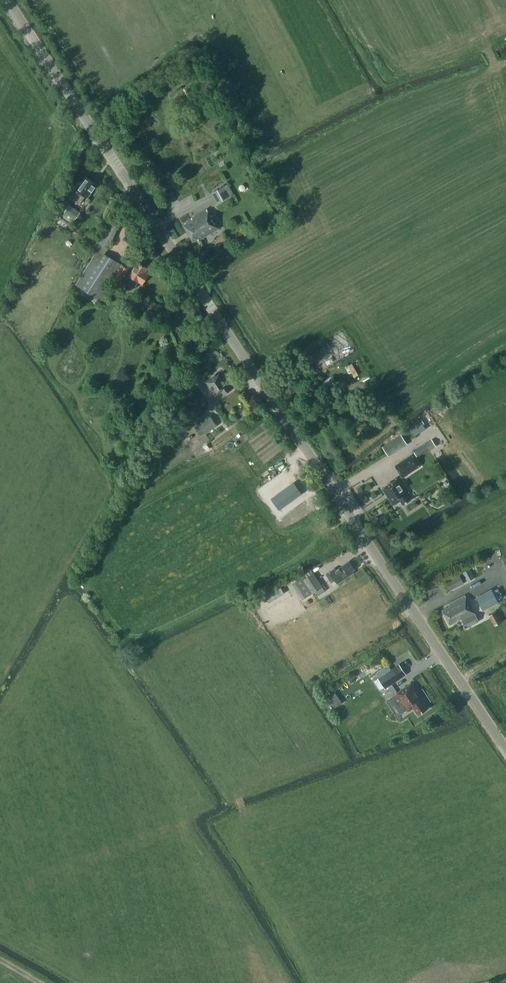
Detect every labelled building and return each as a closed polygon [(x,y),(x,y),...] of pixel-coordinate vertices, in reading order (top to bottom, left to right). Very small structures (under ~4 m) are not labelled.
[(67,195),(79,204),(85,195),(87,197),(97,184),(86,176),(81,183),(78,180),(67,195)] [(215,191),(220,200),(235,192),(229,183),(215,191)] [(65,212),(61,217),(69,223),(71,224),(74,219),(75,219),(80,212),(69,205),(64,212),(65,212)] [(183,225),(193,241),(198,239),(199,240),(219,228),(212,215),(210,216),(207,209),(191,218),(192,219),(183,225)] [(227,238),(226,237),(224,233),(216,238),(221,247),(227,243),(225,239),(227,238)] [(127,273),(130,269),(98,249),(76,284),(100,299),(112,281),(115,275),(122,280),(127,273)] [(135,279),(142,283),(148,274),(145,272),(147,268),(138,262),(129,275),(127,273),(122,280),(115,275),(112,281),(122,287),(125,282),(131,286),(135,279)] [(161,305),(149,297),(144,304),(157,312),(161,305)] [(206,382),(215,397),(222,392),(224,395),(232,390),(229,386),(231,385),(223,373),(217,377),(216,376),(208,380),(206,376),(199,380),(202,384),(206,382)] [(331,375),(319,384),(325,393),(338,384),(331,375)] [(188,385),(178,391),(183,398),(192,392),(188,385)] [(205,433),(206,434),(217,425),(210,415),(198,424),(199,426),(205,433)] [(418,418),(406,426),(413,435),(424,427),(418,418)] [(196,429),(195,429),(200,436),(205,433),(199,426),(196,429)] [(382,446),(389,456),(408,444),(401,434),(382,446)] [(431,439),(425,443),(429,450),(436,446),(431,439)] [(395,465),(402,477),(420,466),(413,454),(395,465)] [(408,494),(398,479),(383,489),(394,506),(401,502),(403,505),(411,500),(407,495),(408,494)] [(275,499),(282,509),(301,494),(294,485),(275,499)] [(349,561),(336,570),(335,568),(326,574),(332,582),(340,576),(342,580),(354,572),(352,570),(354,569),(349,561)] [(462,570),(467,581),(474,577),(469,566),(462,570)] [(313,573),(304,579),(313,593),(314,592),(322,587),(313,573)] [(445,581),(451,590),(464,583),(459,573),(445,581)] [(302,577),(296,581),(306,597),(313,593),(304,579),(302,577)] [(477,597),(483,608),(491,604),(492,605),(499,601),(492,589),(477,597)] [(450,624),(461,618),(466,627),(479,620),(465,595),(448,603),(450,606),(442,610),(450,624)] [(505,605),(489,614),(495,625),(505,618),(505,607),(505,605)] [(379,678),(386,688),(407,674),(396,659),(376,672),(379,677),(379,678)] [(407,712),(414,708),(418,715),(428,708),(423,701),(424,701),(412,682),(395,693),(407,712)]
